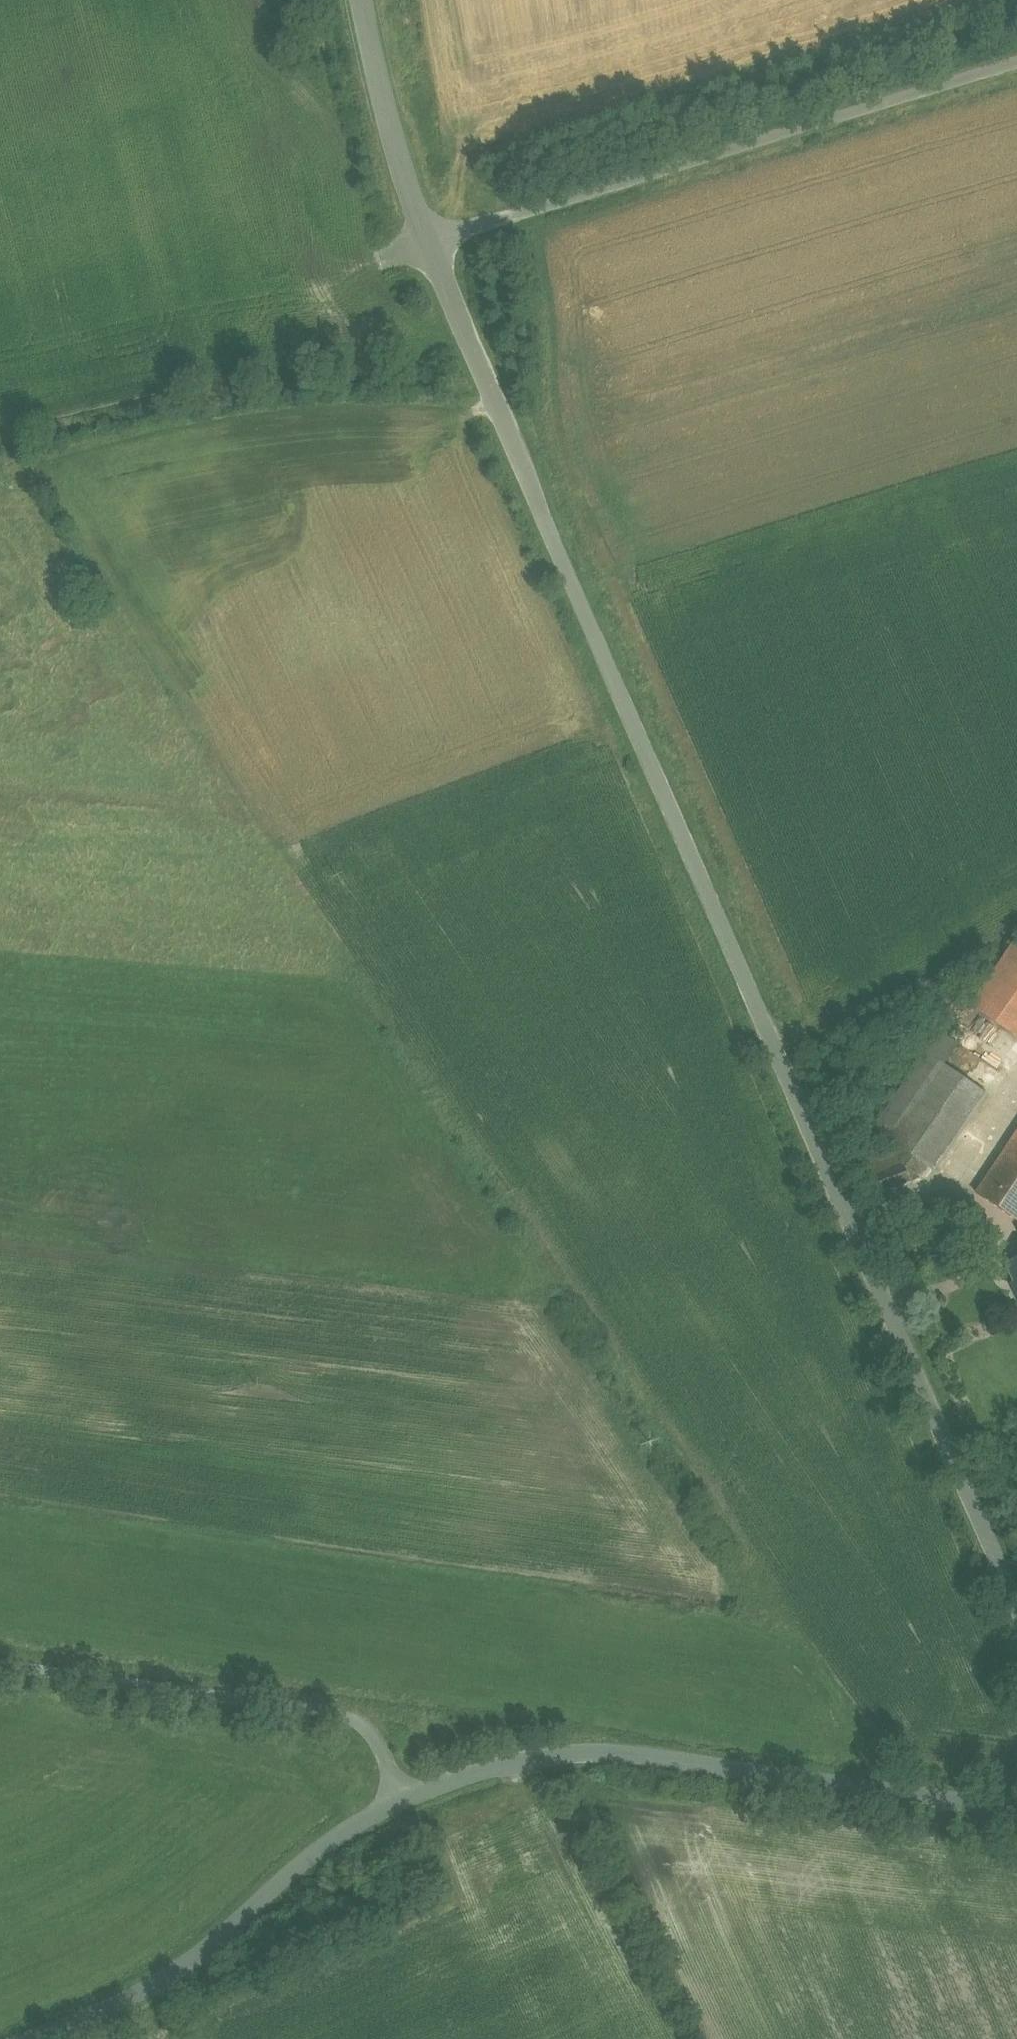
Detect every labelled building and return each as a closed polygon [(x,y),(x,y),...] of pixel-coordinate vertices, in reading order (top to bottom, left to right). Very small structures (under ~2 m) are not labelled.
[(973,1006),(1016,1036),(1016,942),(973,1006)] [(942,1032),(875,1130),(910,1155),(930,1168),(933,1170),(986,1092),(944,1064),(958,1043),(942,1032)] [(977,1193),(1016,1220),(1016,1134),(977,1193)] [(904,1162),(869,1176),(876,1196),(923,1178),(930,1168),(910,1155),(904,1162)]
